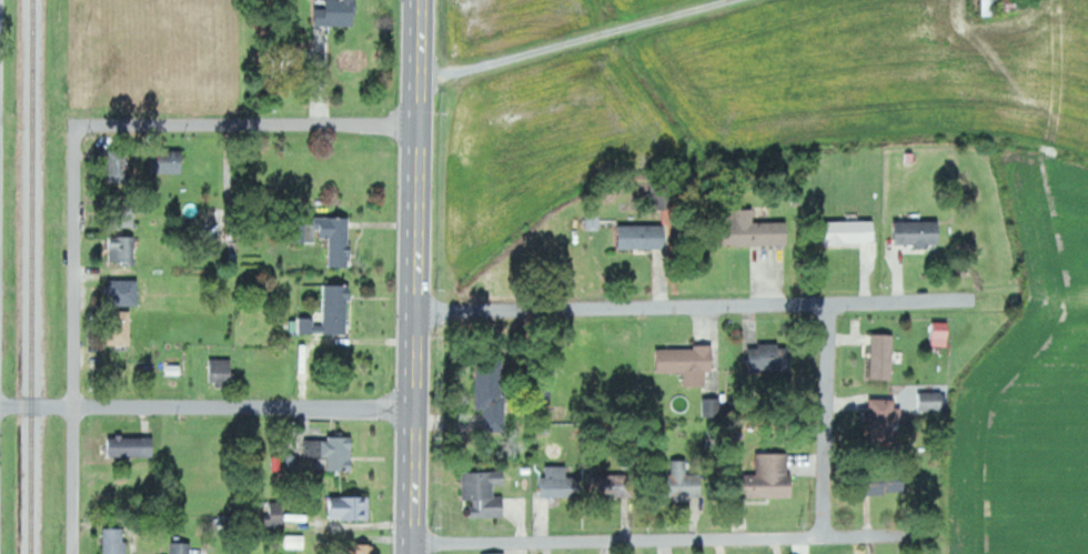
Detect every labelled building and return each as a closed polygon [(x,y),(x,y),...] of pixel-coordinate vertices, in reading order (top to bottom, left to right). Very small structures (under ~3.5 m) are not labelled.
[(326,7),(312,7),(314,43),(328,42),(328,27),(361,26),(360,0),(326,0),(326,7)] [(998,15),(998,0),(984,0),(984,15),(998,15)] [(1030,0),(1008,0),(1008,10),(1030,10),(1030,0)] [(154,150),(154,172),(187,173),(187,151),(154,150)] [(133,182),(134,151),(110,151),(109,182),(133,182)] [(137,226),(138,203),(118,202),(117,226),(137,226)] [(755,209),(724,209),(724,245),(789,245),(789,221),(755,221),(755,209)] [(332,238),(332,266),(353,266),(353,248),(352,248),(353,217),(319,216),(319,229),(323,229),(323,237),(332,238)] [(876,221),(827,221),(827,243),(876,243),(876,221)] [(897,221),(897,245),(941,245),(941,221),(897,221)] [(135,235),(112,236),(113,263),(136,262),(135,235)] [(110,305),(141,305),(141,279),(110,279),(110,305)] [(352,333),(351,284),(324,284),(324,319),(293,319),(293,333),(352,333)] [(895,334),(873,334),(873,380),(895,380),(895,334)] [(750,371),(793,371),(793,345),(750,345),(750,371)] [(235,359),(211,358),(211,381),(219,382),(219,384),(235,385),(235,359)] [(506,434),(509,368),(479,367),(477,409),(485,409),(485,433),(506,434)] [(944,411),(944,393),(919,393),(919,411),(944,411)] [(720,416),(720,399),(706,399),(706,416),(720,416)] [(872,399),(872,442),(897,442),(897,420),(903,420),(902,408),(897,409),(896,399),(872,399)] [(109,436),(108,455),(157,456),(158,437),(109,436)] [(330,470),(357,470),(356,438),(307,439),(308,457),(330,456),(330,470)] [(793,454),(752,453),(752,497),(793,498),(793,454)] [(554,465),(546,465),(547,477),(538,477),(539,496),(555,496),(554,465)] [(864,493),(907,493),(907,469),(864,469),(864,493)] [(464,472),(465,500),(474,499),(474,517),(507,516),(507,496),(496,497),(496,484),(507,484),(507,471),(464,472)] [(329,519),(373,518),(373,496),(328,497),(329,519)] [(311,521),(311,508),(290,508),(290,504),(262,504),(262,521),(311,521)] [(128,528),(106,527),(106,553),(127,553),(128,528)] [(307,536),(288,535),(287,548),(306,549),(307,536)] [(193,543),(170,542),(169,553),(193,553),(193,543)] [(372,543),(352,543),(351,553),(372,553),(372,543)]
